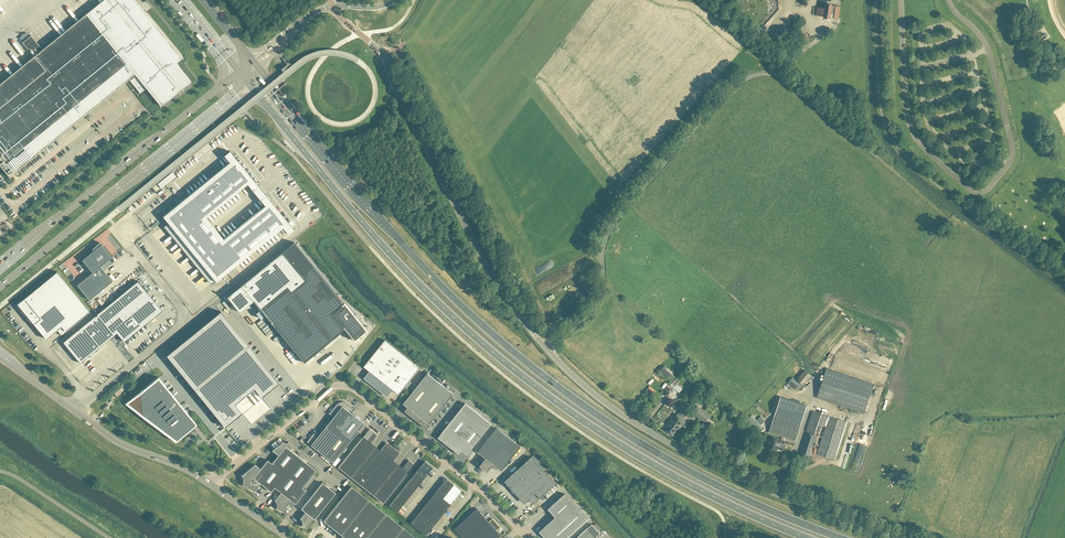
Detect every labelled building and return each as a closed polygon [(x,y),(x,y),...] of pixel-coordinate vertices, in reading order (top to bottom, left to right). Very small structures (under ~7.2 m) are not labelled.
[(10,178),(17,172),(16,170),(124,83),(135,74),(138,78),(132,83),(140,93),(146,88),(161,106),(191,81),(176,63),(183,58),(136,0),(103,0),(42,49),(31,35),(22,42),(34,56),(0,84),(0,165),(10,178)] [(146,1),(143,3),(148,10),(151,8),(146,1)] [(838,18),(840,6),(832,5),(833,4),(826,3),(825,8),(817,7),(816,15),(838,18)] [(26,32),(19,37),(21,40),(28,34),(26,32)] [(98,121),(104,128),(109,124),(110,125),(112,123),(107,117),(105,119),(103,116),(98,121)] [(163,216),(169,223),(184,242),(215,280),(216,281),(230,270),(233,268),(249,254),(283,227),(288,234),(294,229),(291,226),(265,194),(258,186),(239,163),(238,161),(232,154),(230,151),(224,155),(230,162),(163,216)] [(318,207),(310,211),(313,219),(321,216),(318,207)] [(293,241),(240,284),(303,362),(346,327),(355,338),(366,330),(293,241)] [(82,260),(92,272),(77,285),(89,300),(113,281),(101,266),(112,257),(102,245),(103,244),(102,244),(100,242),(93,249),(92,249),(94,250),(82,260)] [(46,339),(62,326),(66,331),(90,311),(57,271),(16,305),(32,324),(33,323),(46,339)] [(155,302),(138,281),(100,312),(117,333),(124,341),(141,328),(134,319),(155,302)] [(221,311),(166,355),(225,427),(243,413),(235,404),(254,388),(262,397),(279,383),(221,311)] [(117,333),(100,312),(97,314),(91,319),(63,342),(80,363),(117,333)] [(143,315),(137,319),(145,329),(150,325),(143,315)] [(420,368),(385,340),(364,366),(371,371),(365,378),(387,395),(392,389),(399,394),(404,387),(407,389),(412,382),(409,381),(420,368)] [(660,371),(669,379),(672,376),(662,368),(660,371)] [(864,412),(873,384),(826,369),(817,397),(864,412)] [(805,370),(796,380),(800,384),(803,385),(811,375),(805,370)] [(426,428),(454,394),(428,373),(403,403),(408,407),(404,411),(426,428)] [(793,377),(788,383),(796,389),(798,390),(802,386),(800,384),(796,380),(793,377)] [(158,378),(127,403),(177,440),(187,432),(188,423),(190,423),(190,420),(188,420),(189,415),(178,403),(158,378)] [(673,382),(670,386),(679,393),(682,389),(673,382)] [(117,396),(123,390),(121,387),(114,393),(117,396)] [(673,396),(674,391),(670,388),(666,390),(665,394),(669,397),(673,396)] [(807,405),(780,397),(775,415),(801,423),(807,405)] [(364,423),(351,413),(355,408),(355,407),(354,408),(348,403),(346,402),(343,401),(340,402),(338,403),(336,405),(329,413),(328,412),(328,413),(333,417),(327,425),(348,443),(364,423)] [(467,454),(491,424),(465,403),(441,433),(438,437),(460,455),(463,451),(467,454)] [(697,405),(691,413),(706,424),(712,416),(710,414),(697,405)] [(834,459),(846,422),(813,411),(806,430),(808,431),(808,432),(806,432),(802,445),(800,453),(810,456),(817,435),(822,437),(817,454),(834,459)] [(670,433),(683,414),(680,412),(678,415),(674,413),(664,428),(670,433)] [(685,424),(685,422),(685,421),(682,419),(685,415),(683,414),(670,433),(675,436),(678,432),(681,429),(680,429),(682,426),(684,426),(685,424)] [(752,414),(748,418),(754,424),(760,430),(763,427),(761,424),(757,420),(752,414)] [(795,441),(801,423),(775,415),(769,432),(795,441)] [(761,416),(757,420),(761,424),(765,420),(761,416)] [(748,418),(745,420),(746,421),(751,426),(754,424),(748,418)] [(348,443),(327,425),(318,436),(313,432),(314,433),(307,441),(311,445),(333,462),(348,443)] [(407,472),(413,463),(412,462),(412,463),(408,461),(407,462),(404,467),(402,469),(393,461),(399,454),(396,451),(397,450),(396,449),(395,450),(390,446),(391,445),(390,444),(389,445),(385,443),(380,451),(370,444),(376,436),(374,433),(374,432),(370,428),(363,437),(362,437),(338,467),(383,503),(407,472)] [(514,455),(520,447),(496,428),(490,436),(478,452),(486,458),(480,466),(485,470),(486,470),(486,469),(488,470),(493,464),(501,471),(514,455)] [(782,450),(785,441),(780,439),(771,436),(767,447),(770,448),(770,449),(772,450),(774,449),(776,450),(777,448),(782,450)] [(316,470),(299,456),(290,449),(291,448),(293,446),(288,441),(288,442),(287,442),(286,443),(285,442),(284,442),(283,441),(284,441),(283,441),(272,450),(277,454),(278,455),(272,463),(285,474),(302,488),(316,470)] [(556,484),(531,457),(504,481),(517,496),(518,495),(525,502),(528,499),(529,499),(536,494),(540,498),(556,484)] [(275,487),(285,474),(272,463),(267,460),(267,461),(266,462),(260,469),(259,467),(255,464),(241,475),(242,475),(242,476),(243,477),(243,478),(243,481),(243,482),(243,483),(242,484),(254,491),(260,485),(259,485),(261,483),(271,492),(275,487)] [(425,477),(433,467),(425,461),(417,470),(425,477)] [(425,477),(417,470),(415,474),(422,480),(425,477)] [(306,490),(302,488),(285,474),(275,487),(280,491),(280,492),(281,492),(280,494),(279,494),(277,497),(274,500),(275,500),(276,501),(276,502),(277,503),(277,504),(277,505),(277,507),(276,508),(276,507),(276,508),(283,512),(290,502),(291,501),(295,504),(306,490)] [(422,480),(415,474),(412,477),(420,483),(422,480)] [(420,483),(412,477),(410,480),(417,486),(420,483)] [(452,488),(454,484),(447,478),(439,488),(447,494),(449,491),(452,488)] [(417,486),(410,480),(407,483),(415,489),(417,486)] [(315,519),(336,493),(322,482),(301,508),(305,512),(304,513),(300,518),(300,519),(300,518),(301,519),(302,520),(302,521),(302,522),(302,523),(302,524),(302,525),(301,525),(306,528),(312,520),(314,518),(315,519)] [(415,489),(407,483),(404,486),(412,493),(415,489)] [(454,500),(462,490),(454,484),(452,488),(449,491),(447,494),(454,500)] [(403,527),(351,486),(323,521),(345,537),(395,537),(403,527)] [(412,493),(404,486),(402,490),(410,496),(412,493)] [(447,494),(439,488),(436,491),(444,497),(447,494)] [(410,496),(402,490),(399,493),(407,499),(410,496)] [(444,497),(436,491),(434,494),(442,500),(444,497)] [(407,499),(399,493),(397,496),(405,502),(407,499)] [(565,493),(548,509),(555,517),(539,531),(545,537),(565,537),(587,518),(565,493)] [(442,500),(434,494),(431,497),(439,504),(442,500)] [(454,500),(447,494),(444,497),(452,503),(454,500)] [(405,502),(397,496),(394,499),(402,505),(405,502)] [(439,504),(431,497),(429,501),(436,507),(439,504)] [(452,503),(444,497),(442,500),(449,506),(452,503)] [(402,505),(394,499),(392,502),(400,509),(402,505)] [(449,506),(442,500),(439,504),(447,510),(449,506)] [(436,507),(429,501),(426,504),(434,510),(436,507)] [(400,509),(392,502),(389,506),(397,512),(400,509)] [(434,510),(426,504),(424,507),(431,513),(434,510)] [(447,510),(439,504),(436,507),(444,513),(447,510)] [(431,513),(424,507),(421,510),(429,516),(431,513)] [(444,513),(436,507),(434,510),(442,516),(444,513)] [(497,530),(500,527),(500,526),(493,519),(492,519),(489,521),(477,508),(455,528),(463,537),(498,537),(501,535),(497,530)] [(429,516),(421,510),(419,513),(426,519),(429,516)] [(442,516),(434,510),(431,513),(439,519),(442,516)] [(426,519),(419,513),(416,517),(424,523),(426,519)] [(439,519),(431,513),(429,516),(437,522),(439,519)] [(437,522),(429,516),(426,519),(434,526),(437,522)] [(424,523),(416,517),(413,520),(421,526),(424,523)] [(434,526),(426,519),(424,523),(431,529),(434,526)] [(421,526),(413,520),(411,523),(419,529),(421,526)] [(431,529),(424,523),(421,526),(429,532),(431,529)] [(596,537),(600,533),(592,524),(588,528),(576,537),(595,537),(596,537)] [(429,532),(421,526),(419,529),(426,535),(429,532)]
